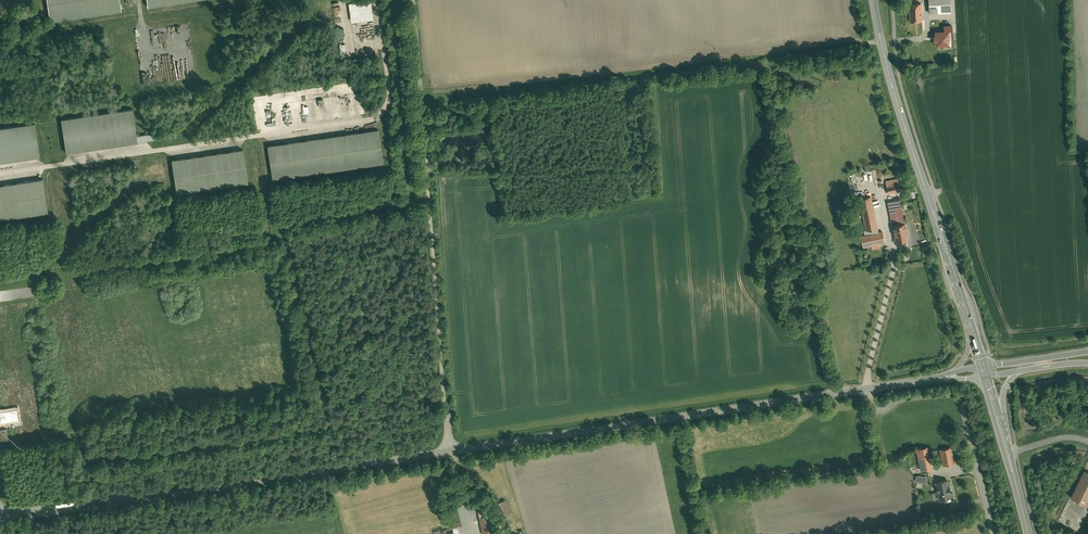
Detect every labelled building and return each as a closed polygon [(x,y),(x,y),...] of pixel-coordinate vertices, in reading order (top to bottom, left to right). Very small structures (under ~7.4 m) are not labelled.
[(121,13),(120,7),(119,0),(45,0),(49,24),(121,13)] [(147,9),(207,0),(145,0),(147,9)] [(351,22),(374,18),(371,0),(366,0),(349,2),(351,22)] [(930,15),(952,14),(951,0),(929,0),(930,15)] [(921,3),(909,3),(910,21),(922,20),(921,3)] [(922,20),(910,21),(910,33),(922,32),(922,20)] [(935,35),(934,35),(934,41),(936,41),(936,45),(951,45),(950,32),(953,32),(952,25),(944,26),(944,30),(935,31),(935,35)] [(344,32),(337,33),(339,41),(346,40),(344,32)] [(132,111),(60,121),(65,155),(68,155),(137,144),(136,137),(132,111)] [(40,159),(35,125),(0,130),(0,165),(37,159),(40,159)] [(268,147),(267,148),(272,182),(383,166),(378,131),(377,132),(268,147)] [(153,135),(136,137),(137,144),(146,142),(154,141),(153,135)] [(175,196),(248,186),(243,151),(241,151),(172,162),(170,162),(175,196)] [(899,178),(885,181),(888,193),(909,188),(907,181),(900,183),(899,178)] [(48,215),(43,181),(0,187),(0,222),(48,215)] [(871,196),(860,199),(865,226),(863,226),(865,235),(878,232),(877,227),(871,196)] [(900,199),(888,201),(891,219),(892,225),(905,223),(900,199)] [(905,223),(892,225),(894,235),(895,241),(900,240),(901,242),(908,240),(907,239),(908,238),(905,223)] [(865,235),(856,237),(858,248),(885,242),(882,231),(878,232),(865,235)] [(928,446),(917,448),(921,470),(932,468),(928,446)] [(951,447),(940,449),(943,465),(954,463),(953,454),(951,447)] [(1085,470),(1071,497),(1085,504),(1087,498),(1087,472),(1085,470)] [(947,477),(934,479),(939,503),(952,500),(947,477)] [(506,499),(499,502),(504,514),(512,511),(506,499)] [(454,507),(450,508),(452,518),(454,526),(466,523),(462,505),(454,507)] [(479,513),(484,533),(486,533),(499,531),(494,509),(479,513)]
